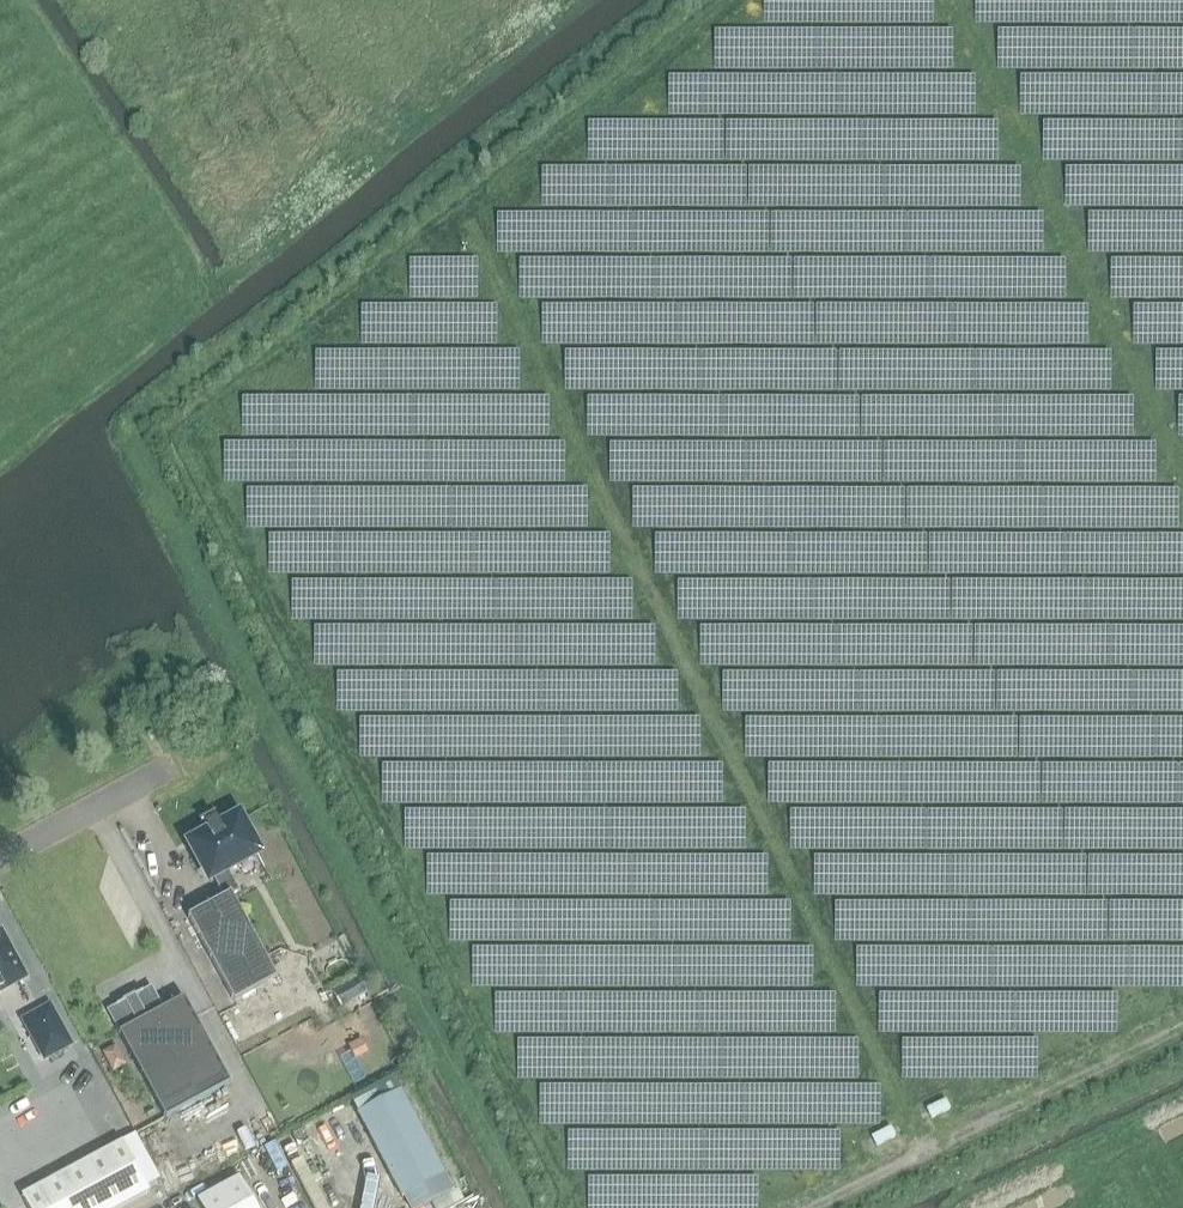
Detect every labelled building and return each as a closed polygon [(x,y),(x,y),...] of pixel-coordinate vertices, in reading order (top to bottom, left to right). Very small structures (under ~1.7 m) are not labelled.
[(231,896),(239,892),(227,869),(256,853),(238,819),(191,844),(209,879),(212,877),(223,898),(187,917),(233,1002),(276,979),(264,956),(231,896)] [(21,978),(0,939),(0,989),(21,978)] [(367,992),(359,978),(333,992),(341,1006),(367,992)] [(116,1029),(165,1118),(229,1083),(182,999),(162,1010),(150,988),(107,1012),(111,1020),(116,1029)] [(45,1002),(19,1016),(43,1061),(68,1047),(45,1002)] [(355,1115),(401,1200),(403,1199),(408,1207),(423,1207),(452,1193),(443,1177),(398,1092),(355,1115)] [(930,1118),(949,1109),(945,1100),(926,1109),(930,1118)] [(875,1146),(894,1137),(890,1127),(871,1137),(875,1146)] [(149,1192),(122,1142),(21,1196),(27,1207),(120,1207),(149,1192)] [(239,1178),(197,1201),(201,1207),(255,1207),(239,1178)]
